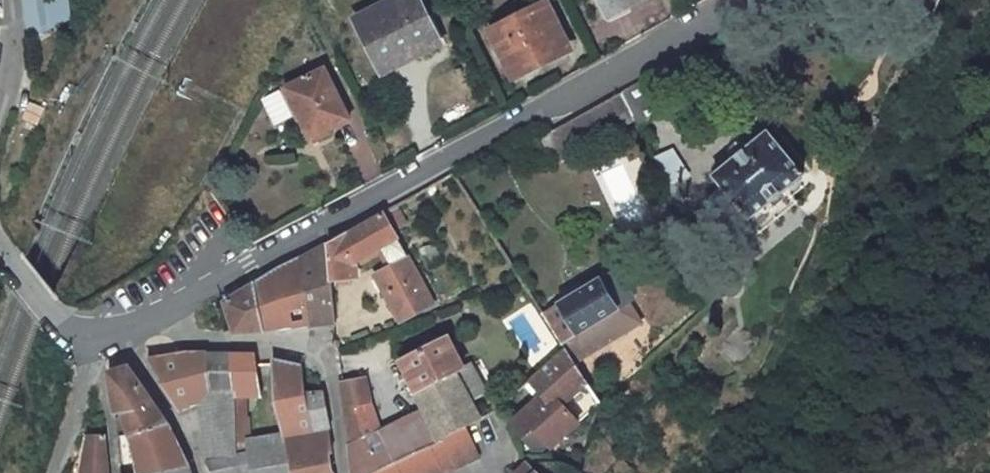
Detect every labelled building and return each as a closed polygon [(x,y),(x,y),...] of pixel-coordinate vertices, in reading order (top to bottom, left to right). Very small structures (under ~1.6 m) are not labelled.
[(21,28),(66,25),(64,0),(19,0),(21,28)] [(415,0),(401,0),(358,23),(380,67),(412,51),(417,60),(440,48),(415,0)] [(633,0),(600,0),(606,13),(633,0)] [(564,47),(543,6),(491,33),(512,74),(564,47)] [(352,120),(328,73),(291,90),(299,105),(296,106),(313,140),(352,120)] [(803,175),(768,130),(713,175),(722,187),(703,203),(729,236),(765,207),(775,219),(798,201),(787,188),(803,175)] [(655,152),(663,183),(685,178),(677,147),(655,152)] [(326,246),(330,283),(351,280),(351,253),(355,253),(356,246),(374,236),(377,234),(378,237),(391,230),(392,229),(406,222),(397,206),(384,213),(326,246)] [(374,277),(399,322),(432,305),(404,253),(391,230),(378,237),(377,234),(374,236),(388,262),(387,263),(390,267),(374,277)] [(326,246),(300,259),(309,326),(331,323),(333,323),(330,283),(326,246)] [(286,329),(309,326),(300,259),(283,268),(226,303),(236,333),(286,329)] [(561,343),(633,300),(621,278),(626,275),(621,266),(542,314),(561,343)] [(741,324),(716,351),(736,369),(761,342),(741,324)] [(424,409),(380,433),(393,462),(462,427),(471,423),(478,419),(470,403),(454,373),(462,368),(446,336),(433,344),(401,362),(424,409)] [(522,388),(536,402),(512,425),(502,434),(525,451),(543,451),(550,446),(551,447),(601,402),(565,348),(564,349),(522,388)] [(232,356),(188,355),(147,360),(179,411),(199,401),(201,410),(210,461),(237,456),(237,455),(237,452),(237,441),(234,390),(232,356)] [(258,389),(254,356),(232,356),(234,390),(258,389)] [(304,395),(301,367),(285,364),(272,361),(274,400),(287,450),(289,463),(328,455),(331,454),(328,428),(313,432),(304,395)] [(487,393),(471,363),(462,368),(454,373),(470,403),(487,393)] [(140,452),(144,472),(188,465),(168,421),(129,366),(108,373),(115,413),(121,411),(134,453),(140,452)] [(347,432),(348,435),(349,448),(380,433),(376,422),(371,406),(365,379),(340,381),(347,432)] [(330,428),(322,395),(304,395),(313,432),(328,428),(330,428)] [(371,472),(443,472),(477,455),(462,427),(393,462),(371,472)] [(353,472),(371,472),(393,462),(380,433),(349,448),(353,472)] [(83,472),(108,472),(104,434),(88,435),(83,472)] [(237,441),(237,452),(249,450),(248,440),(237,441)] [(289,463),(287,450),(253,457),(252,453),(237,455),(237,456),(210,461),(206,462),(213,472),(291,472),(289,463)] [(328,455),(289,463),(291,472),(327,472),(331,472),(328,455)] [(608,472),(633,472),(634,472),(621,458),(607,472),(608,472)] [(190,465),(188,465),(144,472),(138,472),(193,472),(190,465)]
